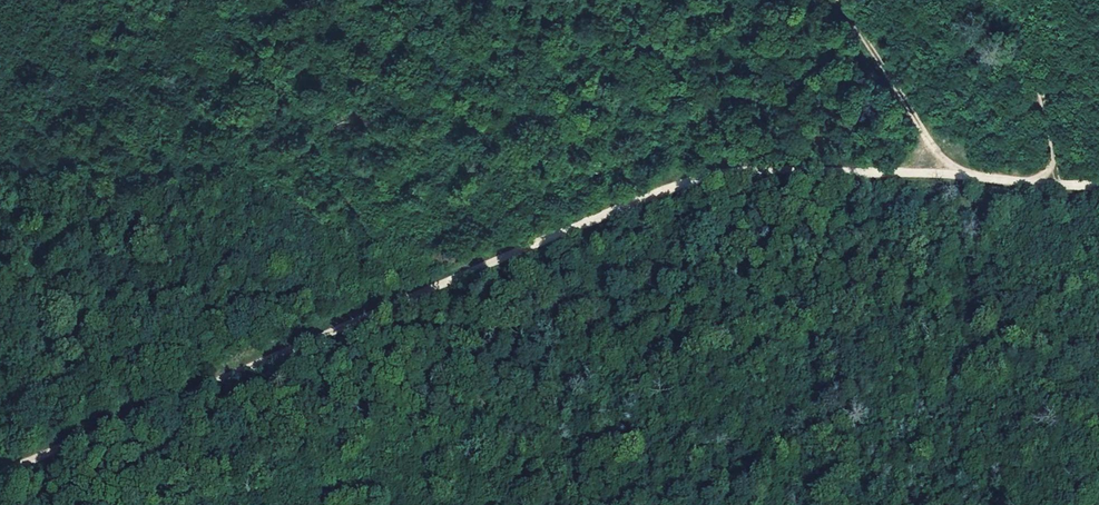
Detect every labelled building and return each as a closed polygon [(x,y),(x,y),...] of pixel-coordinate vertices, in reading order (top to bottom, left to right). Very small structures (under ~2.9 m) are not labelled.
[(488,267),(498,263),(496,256),(485,261),(488,267)] [(451,277),(438,280),(440,288),(453,285),(451,277)]
